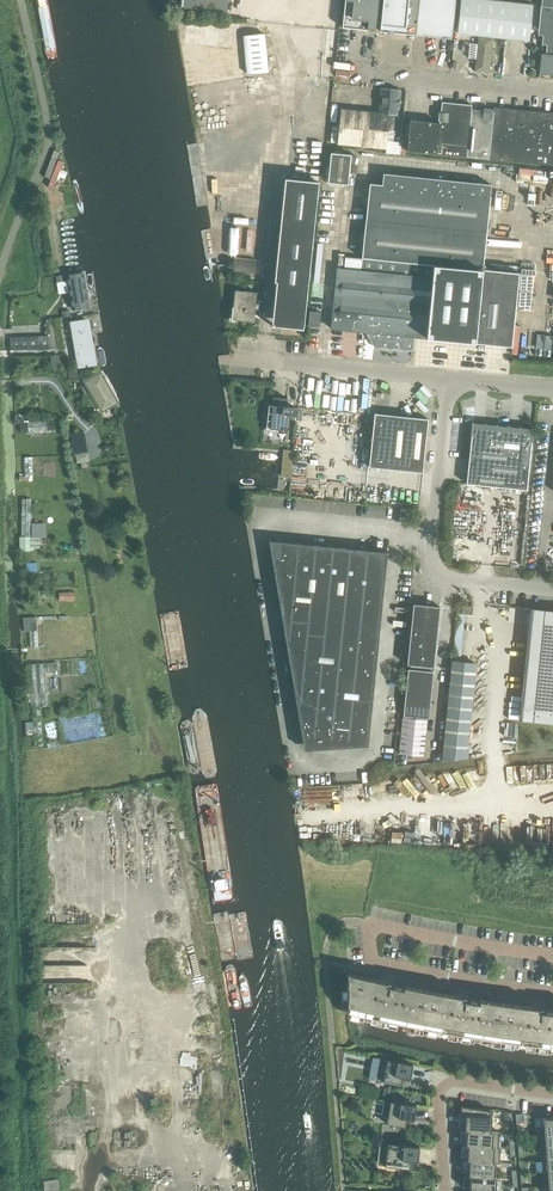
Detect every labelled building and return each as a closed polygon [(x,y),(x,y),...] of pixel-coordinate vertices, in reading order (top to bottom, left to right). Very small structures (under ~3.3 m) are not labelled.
[(227,12),(228,0),(185,0),(184,8),(227,12)] [(375,31),(379,0),(345,0),(342,27),(375,31)] [(380,31),(417,35),(420,0),(384,0),(380,31)] [(417,35),(452,39),(456,0),(420,0),(417,35)] [(477,35),(495,37),(530,40),(533,4),(491,0),(461,0),(458,33),(477,35)] [(541,5),(541,6),(540,24),(539,24),(539,25),(539,33),(538,33),(538,34),(543,35),(542,44),(539,72),(552,74),(552,0),(542,0),(541,5)] [(270,71),(266,33),(244,35),(248,73),(270,71)] [(495,37),(477,35),(473,71),(491,73),(495,37)] [(395,90),(378,88),(375,112),(393,114),(395,90)] [(407,151),(472,157),(476,117),(475,117),(476,108),(472,107),(472,105),(461,104),(461,108),(456,108),(457,103),(442,102),(440,123),(410,120),(407,151)] [(472,157),(552,165),(552,113),(541,112),(540,114),(536,114),(536,111),(494,107),(494,109),(482,108),(481,118),(476,117),(472,157)] [(389,114),(341,109),(338,144),(386,148),(389,114)] [(400,153),(401,142),(388,141),(386,152),(400,153)] [(44,176),(50,178),(60,151),(55,149),(44,176)] [(354,165),(355,155),(331,152),(328,182),(348,184),(350,165),(354,165)] [(333,310),(331,328),(365,331),(371,332),(370,333),(372,336),(376,336),(375,341),(374,347),(410,350),(410,351),(411,350),(412,350),(413,350),(413,349),(414,349),(414,348),(414,347),(415,336),(474,342),(475,342),(494,344),(507,345),(511,346),(519,273),(483,269),(491,184),(420,177),(384,173),(383,185),(370,184),(362,260),(345,258),(344,269),(337,268),(333,310)] [(295,325),(295,327),(294,327),(294,328),(303,329),(319,182),(286,178),(275,281),(279,282),(276,316),(282,324),(295,325)] [(254,277),(256,260),(235,257),(233,275),(254,277)] [(67,273),(74,311),(92,308),(85,270),(67,273)] [(235,290),(233,307),(230,307),(229,322),(237,323),(238,320),(254,322),(255,308),(258,309),(259,304),(256,304),(257,292),(235,290)] [(310,311),(309,325),(320,327),(321,312),(310,311)] [(70,316),(78,369),(93,367),(85,314),(70,316)] [(49,336),(30,336),(30,349),(49,349),(49,336)] [(61,363),(53,364),(54,371),(62,370),(61,363)] [(82,379),(102,416),(124,403),(104,367),(82,379)] [(69,371),(69,379),(80,378),(79,370),(69,371)] [(273,396),(270,428),(289,430),(290,415),(297,416),(298,407),(287,406),(287,398),(273,396)] [(371,432),(373,432),(369,466),(423,472),(428,418),(375,413),(373,427),(373,431),(372,431),(371,432)] [(55,429),(54,419),(20,423),(21,432),(55,429)] [(480,419),(477,423),(473,423),(467,483),(527,489),(533,429),(483,424),(480,419)] [(85,431),(71,433),(74,454),(89,452),(85,431)] [(285,450),(282,476),(290,477),(293,450),(285,450)] [(25,477),(20,477),(20,480),(33,480),(32,457),(25,457),(25,477)] [(31,499),(23,499),(22,523),(31,522),(31,499)] [(21,537),(20,552),(31,552),(32,548),(41,548),(41,537),(31,537),(31,524),(31,522),(22,523),(22,537),(21,537)] [(277,588),(277,589),(297,591),(301,543),(276,541),(270,547),(276,577),(279,578),(277,588)] [(330,546),(301,543),(297,591),(325,593),(330,546)] [(325,593),(339,595),(354,596),(358,549),(330,546),(325,593)] [(358,549),(354,596),(383,599),(387,552),(358,549)] [(282,618),(337,623),(339,595),(325,593),(297,591),(277,589),(280,607),(284,607),(282,618)] [(75,592),(59,592),(60,600),(76,600),(75,592)] [(339,595),(337,623),(380,628),(383,599),(354,596),(339,595)] [(440,606),(414,603),(407,664),(409,664),(409,665),(411,665),(432,668),(434,668),(440,606)] [(462,613),(473,614),(474,605),(463,604),(462,613)] [(552,723),(552,613),(544,613),(545,612),(533,611),(530,641),(542,642),(537,688),(525,687),(522,717),(540,718),(539,721),(552,723)] [(37,616),(23,617),(24,631),(38,630),(37,616)] [(284,630),(287,647),(334,652),(337,623),(282,618),(283,619),(286,619),(284,630)] [(337,623),(334,652),(341,653),(377,656),(380,628),(337,623)] [(292,676),(292,677),(338,681),(341,653),(334,652),(287,647),(290,665),(294,666),(292,676)] [(341,653),(338,681),(374,685),(377,656),(341,653)] [(452,661),(451,669),(446,721),(442,755),(442,760),(467,757),(467,752),(476,663),(452,661)] [(57,662),(28,665),(32,707),(47,705),(44,671),(58,670),(57,662)] [(403,716),(399,753),(424,756),(428,719),(427,719),(427,717),(429,717),(433,670),(432,670),(432,668),(411,665),(410,668),(408,668),(404,715),(406,715),(406,717),(403,716)] [(294,688),(297,706),(335,710),(338,681),(292,677),(292,678),(296,678),(294,688)] [(338,681),(335,710),(371,713),(374,685),(338,681)] [(335,710),(297,706),(297,707),(301,707),(299,718),(304,744),(310,749),(331,748),(335,710)] [(371,713),(335,710),(331,748),(368,745),(371,713)] [(347,972),(348,1011),(372,1017),(396,1022),(418,1026),(435,1029),(449,1032),(474,1036),(500,1040),(527,1043),(551,1046),(552,1047),(552,1009),(532,1006),(517,1004),(506,1002),(480,999),(456,995),(441,992),(425,989),(404,985),(380,980),(362,976),(347,972)] [(382,1058),(377,1080),(402,1085),(403,1076),(410,1078),(413,1064),(376,1056),(376,1057),(382,1058)] [(379,1099),(379,1100),(385,1101),(383,1114),(388,1115),(387,1123),(406,1126),(407,1118),(414,1119),(416,1105),(379,1099)] [(466,1115),(465,1130),(499,1132),(499,1131),(491,1131),(492,1116),(490,1115),(490,1110),(461,1105),(461,1115),(466,1115)] [(540,1134),(552,1133),(552,1117),(544,1116),(545,1133),(540,1133),(540,1134)] [(467,1130),(466,1145),(500,1147),(501,1146),(498,1146),(499,1132),(465,1130),(467,1130)] [(541,1147),(552,1146),(552,1133),(540,1134),(541,1147)] [(411,1160),(418,1161),(420,1146),(378,1142),(378,1143),(388,1144),(386,1166),(410,1168),(411,1160)] [(468,1145),(467,1160),(499,1162),(500,1147),(466,1145),(468,1145)] [(542,1160),(552,1159),(552,1146),(541,1147),(542,1160)] [(543,1172),(552,1172),(552,1159),(542,1160),(543,1172)] [(469,1160),(468,1175),(497,1177),(497,1176),(495,1176),(496,1162),(499,1162),(467,1160),(469,1160)] [(549,1185),(552,1185),(552,1172),(543,1172),(543,1173),(548,1173),(549,1185)] [(468,1175),(471,1176),(470,1190),(476,1190),(496,1190),(497,1177),(468,1175)] [(59,1178),(44,1180),(45,1190),(60,1188),(59,1178)]
